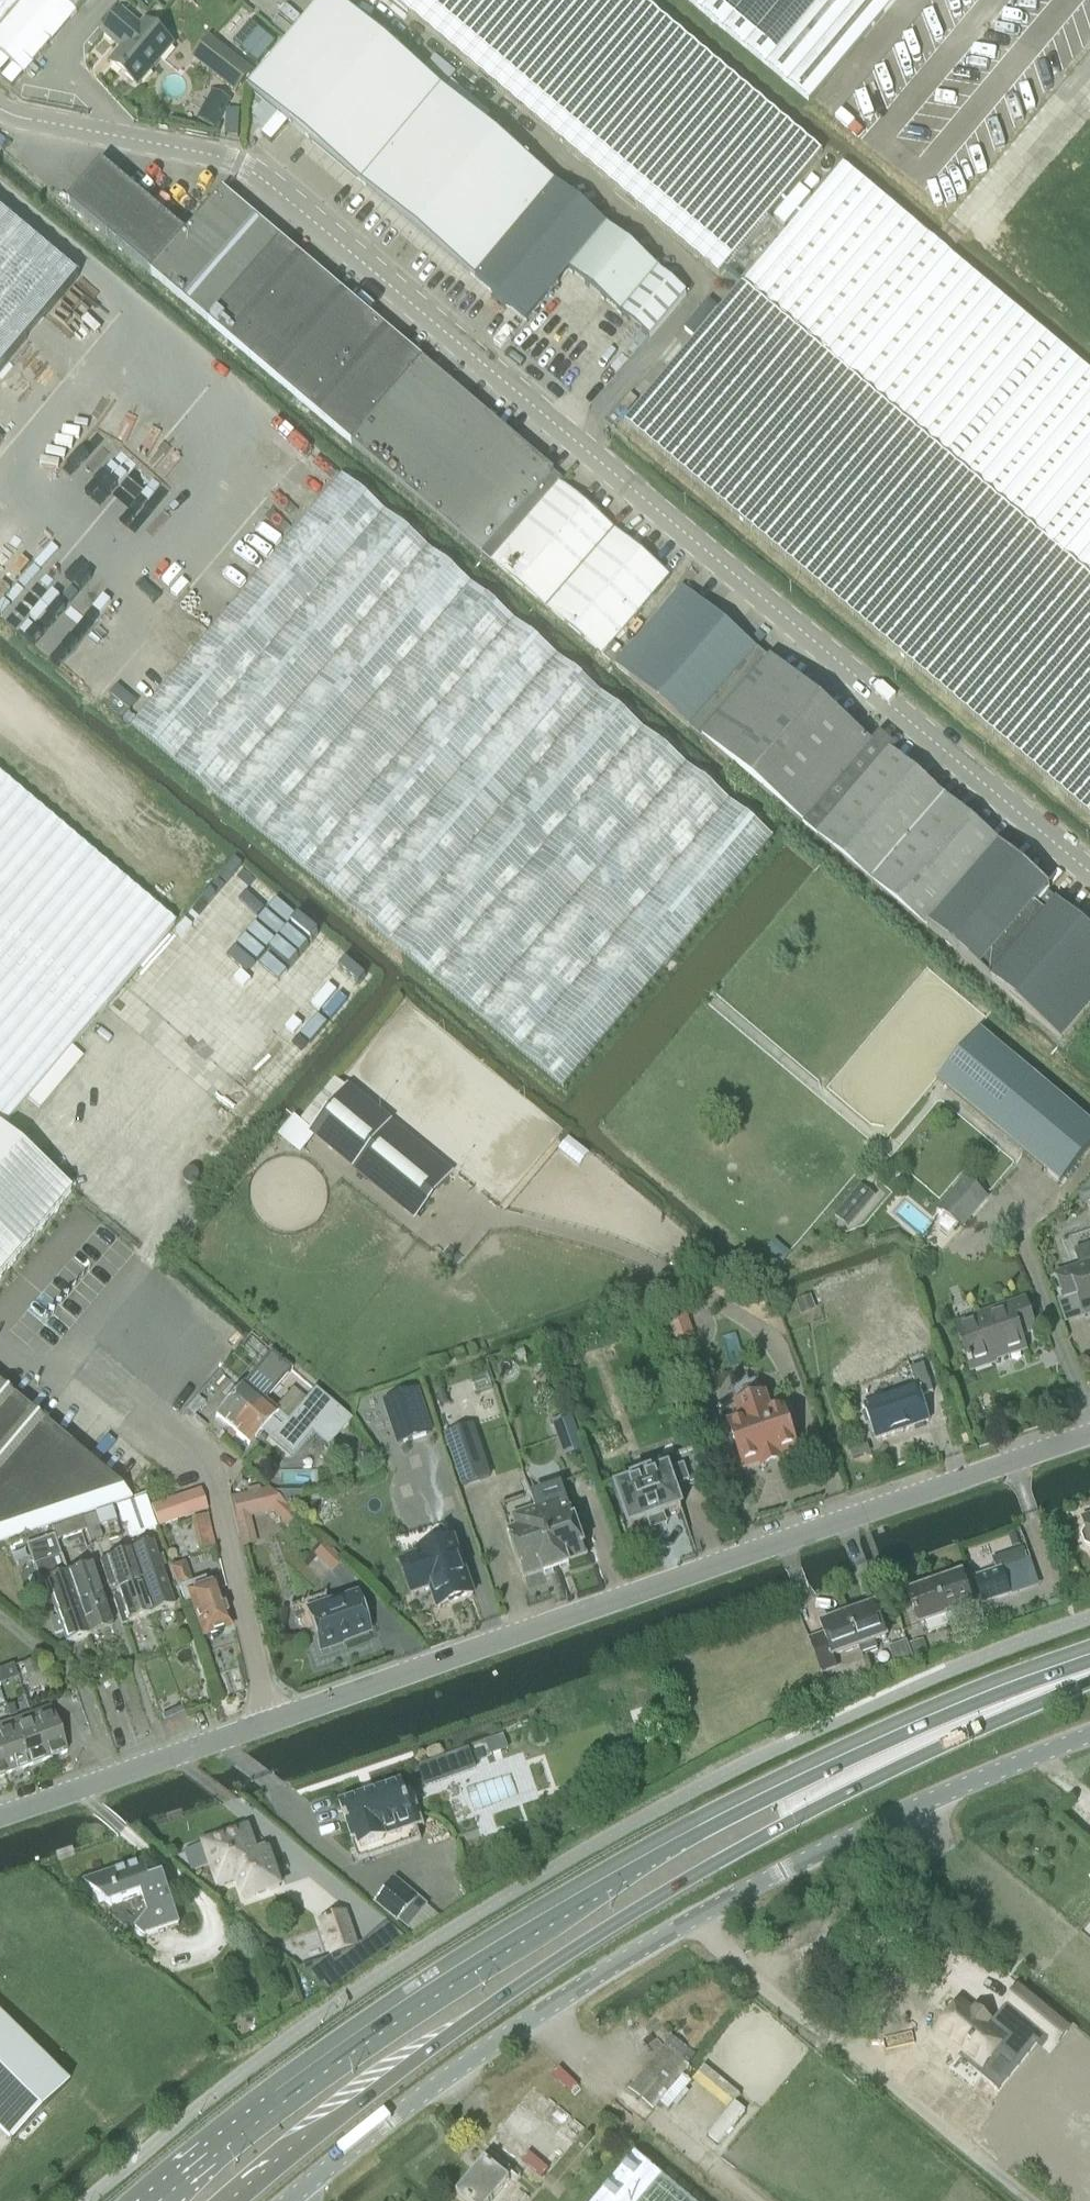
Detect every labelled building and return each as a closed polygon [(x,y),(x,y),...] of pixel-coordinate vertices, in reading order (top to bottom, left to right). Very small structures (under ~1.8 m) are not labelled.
[(0,30),(0,52),(25,72),(75,12),(61,0),(24,0),(0,30)] [(24,0),(0,0),(0,30),(24,0)] [(75,12),(85,0),(61,0),(75,12)] [(568,272),(604,230),(606,227),(336,0),(322,0),(247,89),(526,323),(568,272)] [(770,219),(827,151),(647,0),(393,0),(723,275),(727,270),(770,219)] [(809,102),(895,0),(687,0),(809,102)] [(110,63),(137,86),(173,45),(145,21),(140,27),(122,12),(104,33),(115,43),(116,42),(123,47),(110,63)] [(250,23),(233,43),(258,64),(275,44),(250,23)] [(217,72),(214,76),(235,93),(252,71),(209,38),(196,55),(217,72)] [(2,72),(10,62),(0,53),(0,71),(2,72)] [(12,65),(2,78),(12,86),(22,73),(12,65)] [(213,92),(197,120),(215,129),(231,101),(213,92)] [(263,102),(252,116),(259,122),(256,125),(264,131),(278,115),(263,102)] [(264,131),(262,134),(262,135),(271,142),(279,132),(287,122),(278,115),(264,131)] [(152,273),(186,232),(105,164),(71,204),(152,273)] [(1089,600),(1089,374),(1080,366),(843,165),(785,232),(784,231),(741,282),(739,283),(729,297),(1089,600)] [(153,274),(210,323),(281,238),(223,188),(153,274)] [(79,278),(0,211),(0,372),(79,278)] [(727,270),(741,282),(784,231),(770,219),(727,270)] [(684,298),(604,230),(568,272),(648,340),(684,298)] [(424,360),(281,238),(210,323),(353,445),(424,360)] [(729,297),(720,309),(624,422),(1089,816),(1089,600),(729,297)] [(424,360),(353,445),(483,557),(489,550),(497,557),(560,482),(552,475),(555,471),(424,360)] [(562,1088),(774,839),(430,549),(344,476),(321,503),(133,727),(562,1088)] [(560,482),(497,557),(492,563),(602,655),(669,574),(560,482)] [(690,728),(756,648),(682,586),(616,666),(690,728)] [(928,927),(998,845),(971,822),(973,819),(957,806),(952,812),(756,648),(690,728),(928,927)] [(0,1132),(175,926),(0,778),(0,1132)] [(928,927),(1062,1040),(1089,1006),(1089,928),(1047,892),(1050,888),(998,845),(928,927)] [(205,970),(148,1037),(182,1066),(239,999),(205,970)] [(1025,1152),(1060,1182),(1089,1146),(1089,1122),(979,1028),(937,1078),(1025,1152)] [(300,1123),(412,1219),(452,1173),(349,1085),(346,1089),(336,1081),(300,1123)] [(0,1132),(0,1275),(70,1192),(0,1132)] [(993,1190),(969,1169),(945,1196),(968,1218),(993,1190)] [(877,1192),(864,1180),(839,1206),(852,1219),(877,1192)] [(1080,1194),(1089,1191),(1089,1195),(1089,1183),(1080,1194)] [(1089,1306),(1089,1264),(1055,1276),(1063,1299),(1078,1294),(1083,1309),(1089,1306)] [(810,1295),(795,1301),(801,1315),(816,1309),(810,1295)] [(1020,1335),(1035,1330),(1024,1299),(976,1316),(978,1322),(955,1330),(970,1371),(994,1363),(991,1356),(1023,1345),(1020,1335)] [(670,1325),(669,1327),(670,1328),(670,1330),(671,1332),(672,1334),(672,1335),(673,1336),(674,1339),(675,1340),(676,1340),(678,1339),(679,1339),(679,1338),(682,1338),(685,1337),(685,1336),(687,1336),(688,1336),(689,1335),(691,1335),(693,1333),(693,1332),(694,1331),(693,1329),(693,1328),(692,1328),(692,1327),(691,1326),(691,1324),(690,1324),(690,1323),(689,1321),(689,1320),(688,1318),(687,1314),(685,1313),(684,1313),(682,1312),(681,1312),(679,1313),(676,1316),(675,1318),(674,1319),(673,1320),(673,1321),(672,1322),(672,1323),(671,1323),(670,1324),(670,1325)] [(244,1382),(215,1416),(231,1429),(250,1408),(254,1412),(265,1399),(288,1371),(268,1354),(244,1382)] [(864,1405),(876,1440),(929,1421),(921,1397),(933,1393),(924,1366),(910,1370),(916,1387),(864,1405)] [(132,1499),(0,1389),(0,1545),(132,1499)] [(431,1432),(417,1390),(385,1401),(399,1443),(431,1432)] [(445,1390),(436,1394),(440,1405),(449,1402),(445,1390)] [(731,1428),(744,1466),(766,1458),(766,1460),(777,1457),(776,1454),(798,1447),(785,1409),(767,1416),(760,1397),(742,1403),(749,1422),(731,1428)] [(250,1408),(231,1429),(250,1445),(276,1414),(278,1411),(265,1399),(254,1412),(250,1408)] [(584,1449),(580,1436),(559,1443),(564,1457),(584,1449)] [(491,1477),(478,1439),(448,1449),(461,1487),(491,1477)] [(665,1515),(682,1509),(676,1493),(706,1482),(694,1449),(662,1460),(666,1473),(651,1478),(650,1475),(648,1476),(640,1455),(628,1460),(635,1481),(633,1482),(634,1484),(617,1490),(630,1527),(647,1522),(648,1524),(666,1518),(665,1515)] [(533,1495),(558,1570),(569,1566),(568,1562),(586,1556),(562,1485),(533,1495)] [(159,1527),(207,1511),(200,1490),(152,1506),(159,1527)] [(261,1491),(230,1498),(232,1506),(238,1530),(242,1549),(255,1546),(249,1519),(267,1515),(261,1491)] [(558,1570),(533,1495),(500,1507),(525,1577),(543,1571),(544,1575),(558,1570)] [(119,1533),(110,1508),(81,1518),(86,1530),(91,1544),(102,1540),(102,1539),(119,1533)] [(133,1535),(156,1527),(151,1513),(128,1521),(133,1535)] [(1089,1549),(1089,1515),(1081,1518),(1085,1529),(1082,1536),(1086,1547),(1089,1549)] [(81,1518),(50,1528),(53,1536),(54,1540),(86,1530),(81,1518)] [(1017,1532),(1009,1535),(1013,1547),(1021,1544),(1017,1532)] [(431,1586),(438,1606),(473,1593),(453,1541),(418,1554),(420,1558),(402,1565),(412,1593),(431,1586)] [(33,1571),(57,1562),(50,1543),(26,1553),(33,1571)] [(128,1551),(140,1583),(151,1615),(174,1607),(151,1543),(128,1551)] [(1023,1548),(992,1559),(996,1571),(1027,1561),(1023,1548)] [(140,1583),(128,1551),(108,1558),(119,1590),(140,1583)] [(984,1606),(1010,1597),(1039,1588),(1030,1561),(974,1579),(984,1606)] [(79,1604),(102,1596),(90,1563),(67,1572),(79,1604)] [(192,1587),(186,1572),(184,1563),(170,1568),(178,1591),(192,1587)] [(55,1613),(79,1604),(67,1572),(43,1580),(55,1613)] [(936,1580),(948,1616),(975,1606),(963,1573),(952,1577),(951,1575),(936,1580)] [(948,1616),(936,1580),(917,1587),(918,1590),(908,1593),(920,1626),(948,1616)] [(140,1583),(119,1590),(121,1596),(113,1599),(122,1625),(151,1615),(140,1583)] [(186,1594),(189,1602),(203,1637),(229,1627),(213,1584),(203,1588),(186,1594)] [(102,1596),(79,1604),(90,1636),(113,1628),(102,1596)] [(319,1649),(369,1632),(357,1597),(307,1615),(319,1649)] [(79,1604),(55,1613),(66,1645),(90,1636),(79,1604)] [(848,1612),(860,1647),(887,1638),(876,1605),(865,1609),(865,1606),(848,1612)] [(860,1647),(848,1612),(831,1618),(831,1620),(822,1624),(825,1634),(811,1639),(823,1674),(838,1669),(833,1657),(860,1647)] [(923,1640),(909,1644),(913,1657),(927,1652),(926,1646),(926,1644),(925,1644),(924,1640),(923,1640)] [(906,1642),(888,1648),(895,1666),(913,1659),(906,1642)] [(51,1709),(31,1716),(46,1760),(67,1753),(51,1709)] [(46,1760),(31,1716),(12,1723),(28,1767),(46,1760)] [(12,1723),(0,1727),(0,1755),(7,1774),(28,1767),(12,1723)] [(507,1735),(484,1743),(490,1761),(514,1753),(507,1735)] [(468,1748),(417,1766),(424,1785),(437,1780),(439,1783),(476,1770),(468,1748)] [(405,1792),(402,1784),(340,1805),(358,1860),(421,1839),(417,1827),(424,1825),(412,1790),(405,1792)] [(207,1839),(222,1880),(225,1888),(236,1884),(242,1903),(285,1888),(283,1880),(270,1846),(259,1850),(249,1824),(207,1839)] [(152,1877),(145,1860),(124,1867),(124,1865),(115,1867),(107,1871),(107,1873),(87,1881),(113,1902),(144,1891),(151,1910),(139,1925),(148,1933),(182,1920),(168,1880),(161,1882),(158,1875),(152,1877)] [(418,1898),(394,1878),(374,1902),(398,1922),(418,1898)] [(418,1898),(398,1921),(408,1929),(427,1906),(418,1898)] [(360,1947),(348,1911),(317,1921),(329,1957),(360,1947)] [(332,1967),(314,1972),(318,1983),(336,1977),(332,1967)] [(961,2003),(935,2034),(960,2055),(962,2052),(966,2056),(966,2055),(982,2069),(998,2049),(1014,2062),(1033,2039),(1042,2047),(1060,2025),(1017,1989),(1005,2004),(1008,2006),(990,2027),(987,2024),(989,2021),(976,2011),(974,2013),(961,2003)] [(13,2142),(70,2086),(0,2015),(0,2129),(13,2142)] [(664,2047),(629,2090),(653,2110),(688,2067),(664,2047)] [(705,2135),(714,2143),(742,2112),(733,2103),(738,2097),(703,2065),(714,2054),(706,2047),(689,2066),(697,2074),(692,2080),(727,2112),(705,2135)] [(539,2185),(586,2130),(535,2087),(488,2143),(539,2185)] [(635,2155),(596,2200),(690,2200),(635,2155)] [(511,2180),(487,2160),(458,2194),(467,2200),(493,2200),(511,2180)]
